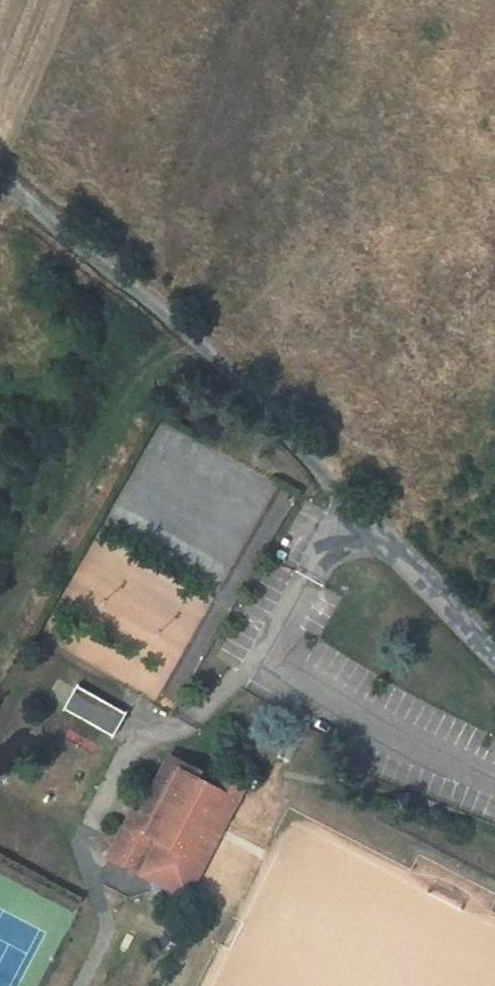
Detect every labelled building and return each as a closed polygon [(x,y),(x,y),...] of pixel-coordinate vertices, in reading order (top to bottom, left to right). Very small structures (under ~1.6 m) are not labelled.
[(293,502),(296,496),(291,493),(287,499),(293,502)] [(125,713),(76,684),(62,707),(111,736),(125,713)] [(107,859),(153,882),(154,895),(165,888),(169,890),(186,856),(196,861),(205,843),(190,835),(200,815),(216,823),(229,796),(217,791),(195,780),(199,771),(169,756),(132,826),(126,823),(107,859)] [(244,785),(225,775),(217,791),(229,796),(216,823),(200,815),(190,835),(205,843),(196,861),(186,856),(169,890),(187,899),(204,865),(244,785)]
